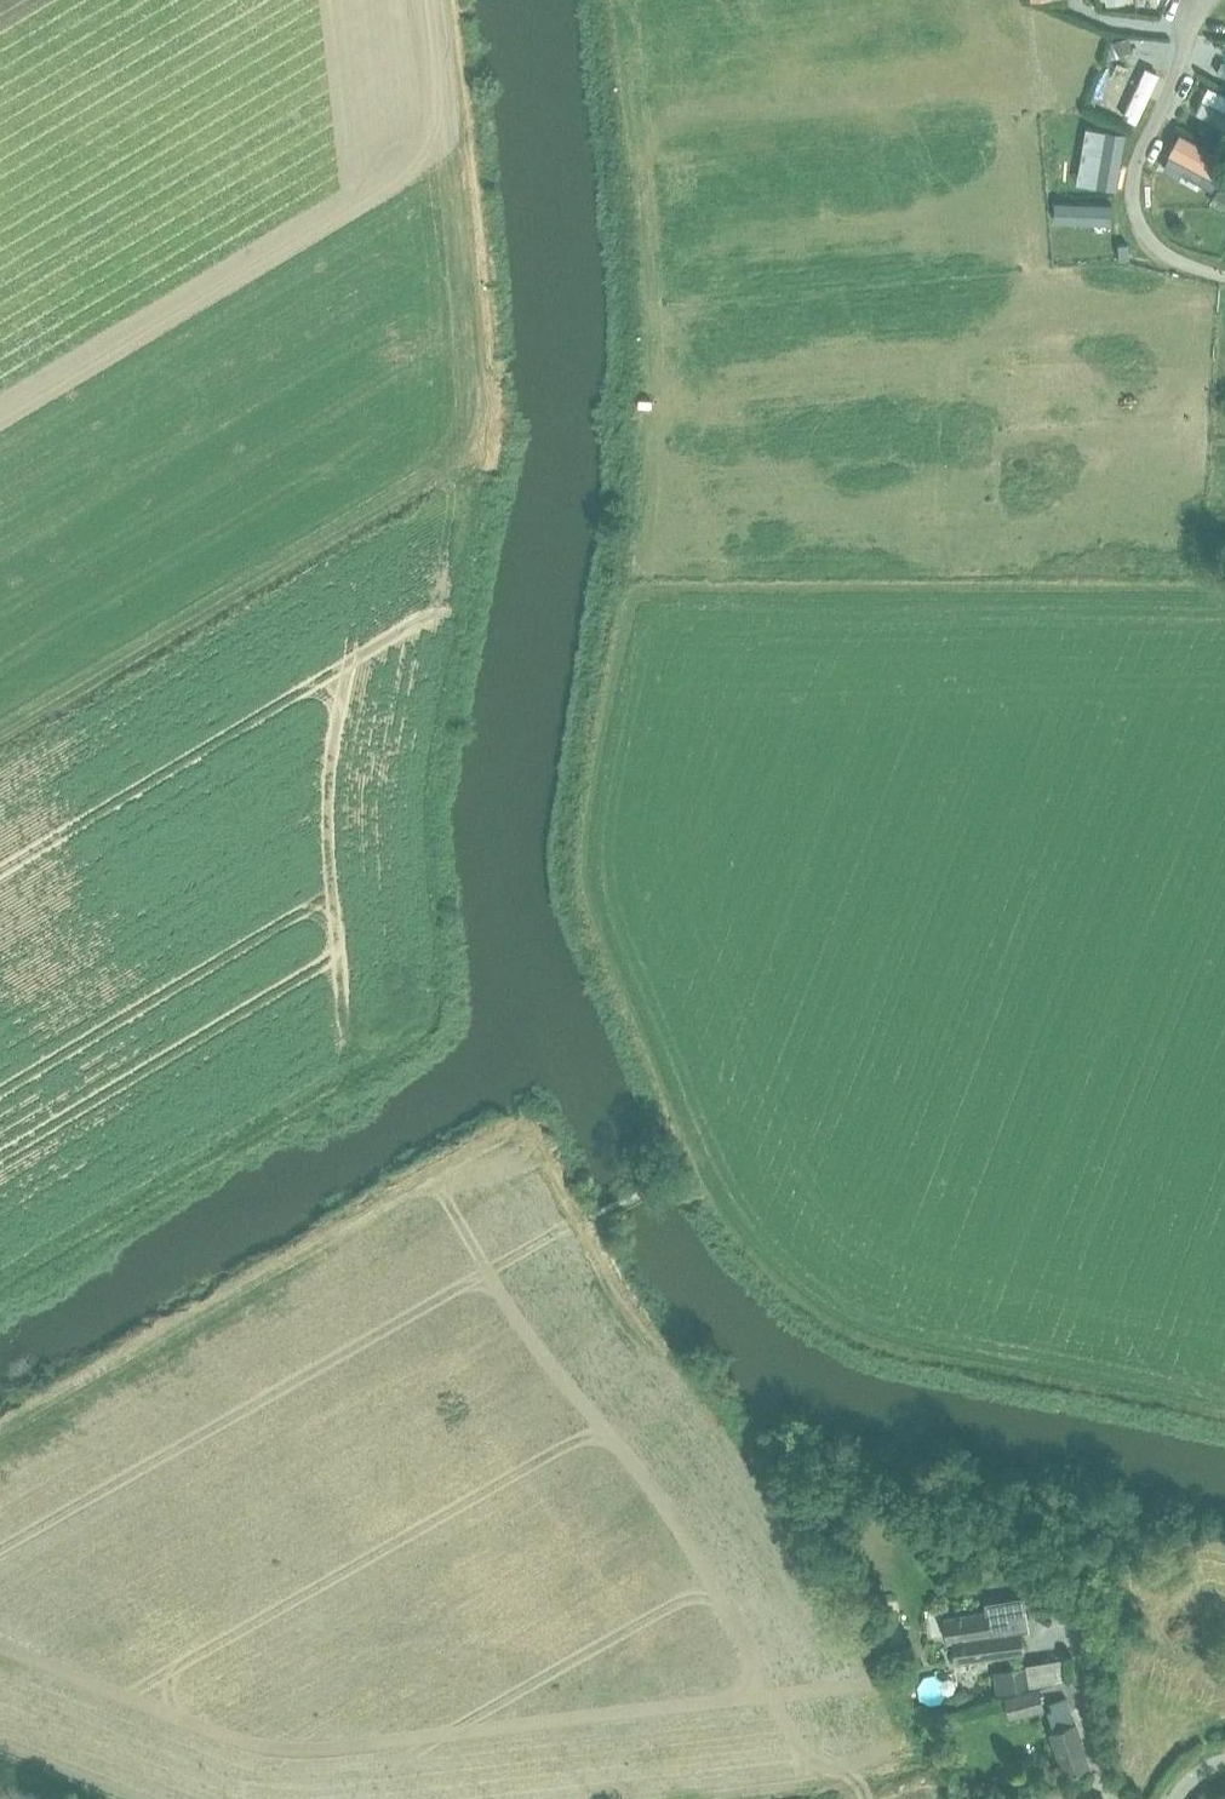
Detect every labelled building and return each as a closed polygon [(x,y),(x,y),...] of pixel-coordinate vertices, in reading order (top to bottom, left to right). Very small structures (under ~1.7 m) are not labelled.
[(1218,15),(1214,34),(1224,36),(1224,17),(1218,15)] [(1129,36),(1114,39),(1118,54),(1132,50),(1129,36)] [(1104,104),(1134,117),(1157,66),(1142,60),(1137,71),(1121,64),(1104,104)] [(1215,101),(1224,106),(1224,91),(1205,81),(1191,107),(1208,116),(1215,101)] [(1224,175),(1224,148),(1173,131),(1165,155),(1224,175)] [(1211,202),(1223,209),(1224,206),(1224,193),(1218,189),(1211,202)] [(1125,244),(1115,244),(1115,258),(1125,258),(1125,244)] [(988,1607),(945,1613),(944,1613),(949,1639),(954,1639),(957,1659),(1021,1652),(1018,1625),(1030,1624),(1025,1590),(987,1596),(988,1607)] [(998,1692),(1029,1687),(1025,1666),(994,1671),(998,1692)] [(1006,1697),(1012,1716),(1044,1707),(1038,1687),(1006,1697)] [(1050,1729),(1064,1773),(1087,1766),(1066,1696),(1050,1701),(1052,1708),(1047,1709),(1053,1728),(1050,1729)] [(1040,1790),(1041,1798),(1074,1798),(1072,1785),(1040,1790)]
